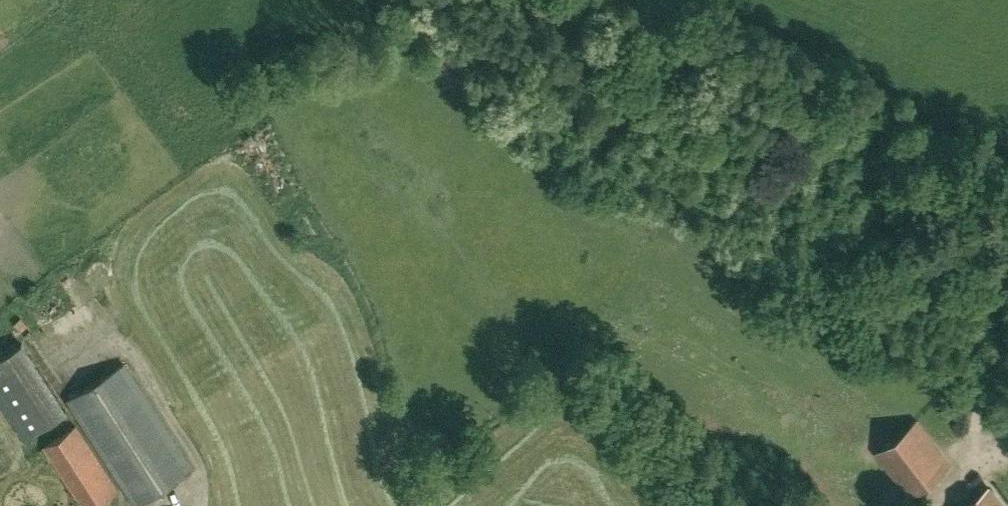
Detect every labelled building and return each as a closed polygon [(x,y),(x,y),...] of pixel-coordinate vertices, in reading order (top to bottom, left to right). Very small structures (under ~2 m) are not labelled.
[(22,343),(0,357),(0,397),(26,437),(66,411),(22,343)] [(136,505),(192,469),(124,363),(68,399),(136,505)] [(875,452),(908,496),(950,464),(917,420),(875,452)] [(49,452),(84,505),(92,505),(117,490),(76,425),(30,455),(38,467),(46,462),(42,456),(49,452)] [(990,488),(966,505),(1003,505),(990,488)]
